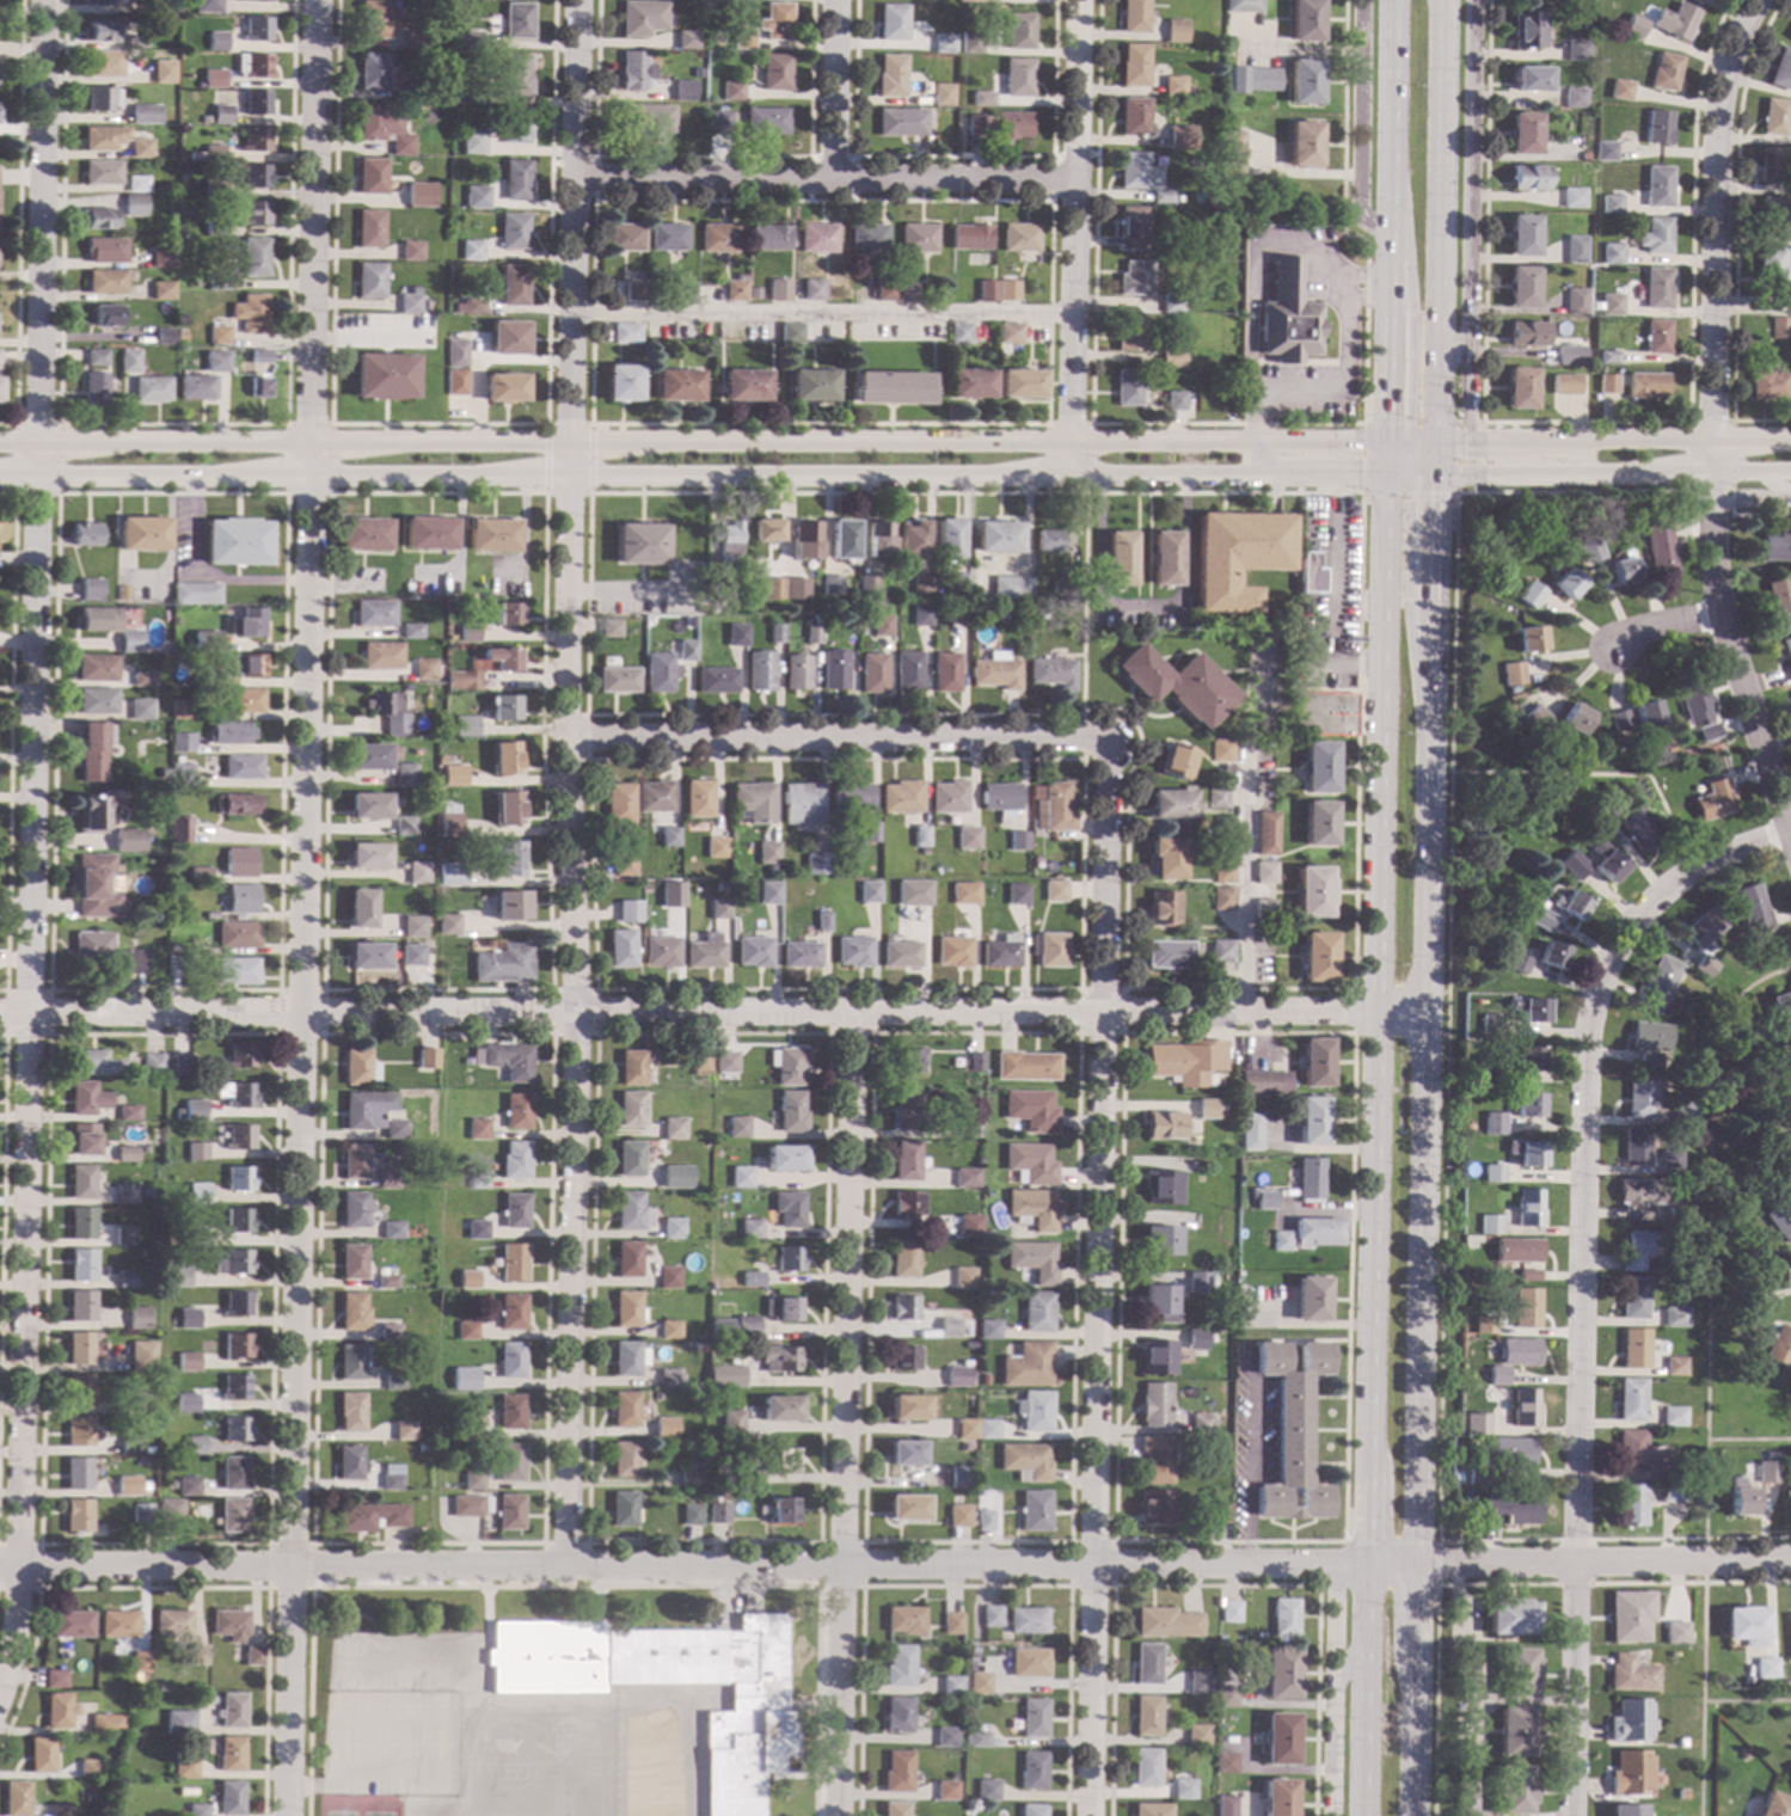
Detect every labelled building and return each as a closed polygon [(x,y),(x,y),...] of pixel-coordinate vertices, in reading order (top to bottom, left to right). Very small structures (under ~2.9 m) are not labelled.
[(155,14),(156,0),(177,0),(177,14),(155,14)] [(195,14),(195,0),(221,0),(220,14),(195,14)] [(1121,32),(1121,0),(1147,0),(1146,33),(1121,32)] [(1225,12),(1225,0),(1261,0),(1261,13),(1225,12)] [(1290,42),(1290,0),(1320,0),(1320,42),(1290,42)] [(1571,10),(1571,0),(1590,0),(1589,10),(1571,10)] [(386,12),(400,12),(400,31),(388,31),(388,38),(360,38),(361,1),(386,2),(386,12)] [(1699,12),(1683,43),(1650,26),(1658,10),(1670,16),(1677,1),(1699,12)] [(666,31),(649,31),(649,38),(621,38),(621,2),(666,2),(666,31)] [(532,39),(505,38),(507,5),(532,6),(532,39)] [(791,41),(765,41),(765,5),(791,5),(791,41)] [(907,39),(878,39),(879,6),(907,6),(907,39)] [(1542,49),(1513,48),(1513,12),(1544,13),(1542,49)] [(1031,50),(1006,50),(1007,14),(1032,16),(1031,50)] [(1646,23),(1638,41),(1633,39),(1631,45),(1618,39),(1630,14),(1646,23)] [(271,42),(241,42),(241,37),(245,37),(245,18),(271,18),(271,42)] [(1184,44),(1165,43),(1165,20),(1185,22),(1184,44)] [(115,44),(87,44),(87,39),(81,39),(81,29),(87,29),(88,22),(115,23),(115,44)] [(424,50),(401,50),(403,27),(425,27),(424,50)] [(697,50),(676,50),(676,31),(697,31),(697,50)] [(226,53),(207,53),(207,32),(227,32),(226,53)] [(980,55),(959,54),(961,32),(981,32),(980,55)] [(147,50),(128,49),(128,33),(147,33),(147,50)] [(483,51),(462,51),(462,33),(483,33),(483,51)] [(953,55),(933,54),(933,35),(953,36),(953,55)] [(1588,62),(1566,62),(1566,41),(1589,41),(1588,62)] [(1146,86),(1118,86),(1120,63),(1122,63),(1122,45),(1147,45),(1146,86)] [(1781,47),(1790,50),(1790,94),(1767,86),(1781,47)] [(122,78),(86,78),(86,53),(123,53),(122,78)] [(646,69),(654,69),(654,82),(645,82),(645,91),(620,91),(620,72),(622,72),(622,53),(646,53),(646,69)] [(1681,57),(1674,93),(1648,87),(1651,68),(1654,69),(1657,53),(1681,57)] [(271,80),(239,79),(239,74),(237,74),(237,55),(272,55),(271,80)] [(387,90),(360,90),(361,55),(387,55),(387,90)] [(529,74),(532,74),(532,98),(504,97),(505,56),(530,56),(529,74)] [(789,92),(762,92),(762,56),(789,56),(789,92)] [(904,98),(878,98),(879,56),(904,56),(904,98)] [(1031,98),(1004,97),(1005,60),(1031,60),(1031,98)] [(1319,106),(1288,105),(1289,60),(1320,61),(1319,106)] [(173,84),(153,84),(153,61),(174,62),(173,84)] [(1278,96),(1228,94),(1229,67),(1278,68),(1278,96)] [(1550,93),(1515,93),(1515,84),(1510,84),(1511,67),(1550,68),(1550,93)] [(701,68),(701,78),(692,78),(692,68),(701,68)] [(223,91),(203,90),(203,70),(225,72),(223,91)] [(1183,97),(1163,96),(1163,78),(1184,79),(1183,97)] [(1632,84),(1629,103),(1608,99),(1612,80),(1632,84)] [(694,103),(675,102),(675,82),(694,82),(694,103)] [(743,102),(723,102),(723,82),(743,82),(743,102)] [(425,103),(405,102),(406,84),(427,85),(425,103)] [(486,105),(467,105),(467,86),(487,86),(486,105)] [(952,108),(932,108),(932,86),(952,86),(952,108)] [(1192,96),(1184,96),(1185,87),(1192,87),(1192,96)] [(114,90),(121,90),(121,108),(116,108),(116,112),(86,112),(87,88),(114,88),(114,90)] [(1587,109),(1565,109),(1565,88),(1587,90),(1587,109)] [(270,116),(243,116),(244,91),(270,92),(270,116)] [(992,108),(970,106),(971,93),(992,93),(992,108)] [(1146,137),(1118,136),(1120,99),(1147,99),(1146,137)] [(1787,102),(1784,137),(1760,135),(1765,99),(1787,102)] [(159,125),(130,125),(130,105),(131,105),(159,106),(159,125)] [(232,125),(211,125),(213,106),(232,106),(232,125)] [(385,112),(401,114),(401,135),(413,135),(412,155),(391,155),(392,135),(385,135),(385,142),(358,142),(360,106),(385,106),(385,112)] [(674,134),(620,133),(620,108),(674,108),(674,134)] [(787,135),(746,136),(746,109),(787,110),(787,135)] [(529,145),(503,145),(504,110),(530,111),(529,145)] [(925,136),(877,135),(877,111),(926,112),(925,136)] [(1670,112),(1668,147),(1660,147),(1644,146),(1646,111),(1670,112)] [(730,136),(711,136),(711,112),(730,112),(730,136)] [(1029,140),(1016,139),(1016,141),(994,141),(994,135),(995,135),(995,128),(986,128),(986,136),(967,136),(967,117),(986,117),(986,118),(996,119),(996,114),(1030,115),(1029,140)] [(1538,157),(1509,155),(1510,114),(1538,115),(1538,157)] [(1318,168),(1287,167),(1288,123),(1319,124),(1318,168)] [(128,141),(122,141),(122,146),(116,146),(116,152),(82,152),(84,128),(128,128),(128,141)] [(270,152),(241,152),(241,147),(243,147),(244,128),(270,128),(270,152)] [(1190,148),(1163,148),(1164,129),(1191,129),(1190,148)] [(484,154),(485,131),(463,130),(462,153),(484,154)] [(1243,177),(1221,176),(1222,131),(1243,133),(1243,177)] [(492,157),(474,157),(474,135),(492,135),(492,157)] [(962,146),(955,145),(955,137),(963,137),(962,146)] [(152,159),(130,159),(130,139),(152,140),(152,159)] [(1614,162),(1594,161),(1594,142),(1615,143),(1614,162)] [(223,162),(204,162),(204,147),(225,147),(223,162)] [(1783,185),(1758,184),(1759,148),(1783,148),(1783,185)] [(1588,161),(1580,161),(1580,152),(1588,152),(1588,161)] [(1146,190),(1117,190),(1118,153),(1147,153),(1146,190)] [(385,196),(358,195),(360,160),(386,160),(385,196)] [(121,186),(84,185),(84,161),(121,162),(121,186)] [(529,202),(505,201),(505,161),(530,162),(529,202)] [(269,190),(240,190),(241,185),(243,185),(243,165),(269,165),(269,190)] [(1547,191),(1509,191),(1510,166),(1547,166),(1547,191)] [(1670,209),(1644,209),(1644,167),(1670,168),(1670,209)] [(148,194),(127,192),(127,177),(148,177),(148,194)] [(226,201),(204,200),(204,180),(226,180),(226,201)] [(433,206),(432,182),(405,183),(406,207),(433,206)] [(491,186),(490,210),(466,209),(467,185),(491,186)] [(1583,209),(1562,209),(1563,190),(1584,190),(1583,209)] [(415,207),(394,207),(394,191),(416,191),(415,207)] [(1172,204),(1149,203),(1151,191),(1172,191),(1172,204)] [(146,219),(123,217),(123,195),(131,195),(147,195),(146,219)] [(1621,215),(1600,215),(1600,195),(1621,196),(1621,215)] [(1785,235),(1759,235),(1759,197),(1785,198),(1785,235)] [(269,226),(239,225),(240,221),(243,221),(243,202),(269,202),(269,226)] [(1145,222),(1146,223),(1145,231),(1143,232),(1142,251),(1117,250),(1118,208),(1145,209),(1145,222)] [(114,221),(118,221),(118,231),(85,229),(85,223),(79,223),(79,210),(114,210),(114,221)] [(381,249),(357,249),(358,211),(382,213),(381,249)] [(528,250),(502,250),(502,215),(529,216),(528,250)] [(1581,216),(1580,226),(1570,226),(1570,215),(1581,216)] [(1535,257),(1507,257),(1508,216),(1537,216),(1535,257)] [(1669,254),(1643,253),(1644,247),(1634,247),(1636,234),(1645,234),(1645,217),(1669,217),(1669,254)] [(226,237),(204,237),(206,219),(226,219),(226,237)] [(1038,252),(1001,252),(1001,225),(1038,226),(1038,252)] [(643,252),(608,252),(608,226),(643,226),(643,252)] [(687,252),(651,252),(651,226),(687,226),(687,252)] [(737,253),(701,253),(701,226),(737,226),(737,253)] [(836,253),(801,253),(801,226),(836,226),(836,253)] [(887,251),(851,251),(851,226),(887,226),(887,251)] [(936,253),(901,253),(901,226),(937,226),(936,253)] [(989,250),(951,250),(951,227),(969,227),(969,226),(989,226),(989,250)] [(789,251),(749,251),(749,227),(789,227),(789,251)] [(1585,265),(1565,264),(1565,237),(1585,237),(1585,265)] [(125,264),(88,264),(88,262),(85,262),(86,239),(127,240),(125,264)] [(268,277),(244,277),(244,263),(238,263),(238,249),(243,249),(243,239),(269,239),(268,277)] [(421,262),(401,260),(401,243),(422,243),(421,262)] [(483,260),(462,260),(464,243),(483,243),(483,260)] [(1623,265),(1601,265),(1601,244),(1623,244),(1623,265)] [(174,269),(149,269),(151,246),(174,246),(174,269)] [(1783,286),(1758,286),(1758,250),(1783,250),(1783,286)] [(1298,305),(1318,305),(1317,356),(1298,356),(1298,366),(1272,366),(1274,356),(1258,356),(1258,305),(1270,305),(1270,258),(1299,258),(1298,305)] [(1148,296),(1116,296),(1117,275),(1122,275),(1122,262),(1149,262),(1148,296)] [(384,300),(357,300),(358,265),(385,265),(384,300)] [(527,307),(502,306),(503,266),(528,268),(527,307)] [(1535,308),(1507,308),(1507,268),(1535,268),(1535,308)] [(1668,309),(1643,309),(1643,269),(1669,270),(1668,309)] [(125,295),(86,295),(87,271),(125,272),(125,295)] [(229,293),(207,293),(207,276),(229,276),(229,293)] [(747,301),(726,302),(726,281),(747,282),(747,301)] [(790,302),(769,302),(769,281),(790,281),(790,302)] [(824,301),(804,301),(804,281),(824,281),(824,301)] [(896,301),(875,302),(875,281),(896,281),(896,301)] [(173,302),(152,301),(152,282),(174,282),(173,302)] [(645,302),(626,302),(626,282),(645,282),(645,302)] [(996,302),(977,302),(977,282),(996,282),(996,302)] [(1017,302),(998,302),(998,282),(1017,282),(1017,302)] [(915,303),(898,303),(898,283),(916,283),(915,303)] [(1587,317),(1564,317),(1565,288),(1587,289),(1587,317)] [(1180,314),(1160,313),(1160,294),(1182,294),(1180,314)] [(266,335),(243,335),(243,320),(229,320),(229,305),(243,305),(243,295),(268,295),(266,335)] [(1620,315),(1599,315),(1600,295),(1620,295),(1620,315)] [(419,314),(399,314),(399,296),(419,296),(419,314)] [(485,314),(466,314),(466,300),(485,301),(485,314)] [(121,329),(92,327),(93,306),(121,307),(121,329)] [(1143,352),(1115,351),(1116,318),(1143,318),(1143,352)] [(1789,338),(1768,339),(1768,319),(1787,319),(1789,338)] [(1668,356),(1643,355),(1643,320),(1668,321),(1668,356)] [(527,324),(527,356),(491,355),(491,323),(527,324)] [(1544,349),(1507,349),(1507,323),(1545,323),(1544,349)] [(640,345),(614,345),(614,325),(640,325),(640,345)] [(803,345),(780,345),(780,325),(803,325),(803,345)] [(1020,345),(998,345),(998,325),(1020,325),(1020,345)] [(229,345),(209,345),(210,327),(229,327),(229,345)] [(173,346),(154,346),(154,329),(158,329),(173,330),(173,346)] [(466,367),(447,367),(448,342),(452,342),(467,342),(466,367)] [(1583,367),(1556,366),(1556,346),(1584,348),(1583,367)] [(1183,369),(1159,369),(1159,349),(1183,350),(1183,369)] [(137,374),(119,374),(121,350),(139,350),(137,374)] [(106,367),(86,367),(86,351),(106,351),(106,367)] [(269,364),(250,364),(250,351),(269,351),(269,364)] [(1617,366),(1597,366),(1597,351),(1618,351),(1617,366)] [(228,373),(204,374),(204,352),(228,354),(228,373)] [(416,357),(415,399),(355,398),(356,356),(416,357)] [(639,403),(606,403),(606,367),(639,367),(639,403)] [(1533,410),(1505,410),(1507,369),(1534,369),(1533,410)] [(466,397),(447,395),(448,370),(450,370),(466,370),(466,397)] [(700,403),(657,403),(657,370),(700,370),(700,403)] [(992,399),(949,398),(949,370),(992,370),(992,399)] [(1041,399),(999,399),(999,370),(1042,372),(1041,399)] [(1140,407),(1115,406),(1115,370),(1141,370),(1140,407)] [(768,401),(723,401),(723,372),(768,372),(768,401)] [(834,403),(790,403),(790,372),(834,372),(834,403)] [(1769,374),(1785,374),(1785,399),(1749,399),(1748,373),(1769,372),(1769,374)] [(930,404),(854,404),(854,373),(930,374),(930,404)] [(106,406),(84,406),(84,374),(106,374),(106,406)] [(1615,394),(1596,394),(1596,374),(1615,375),(1615,394)] [(1664,399),(1624,399),(1625,374),(1666,374),(1664,399)] [(1578,397),(1551,395),(1551,375),(1578,375),(1578,397)] [(215,401),(178,401),(178,376),(215,378),(215,401)] [(527,378),(526,403),(486,401),(486,376),(527,378)] [(168,403),(133,403),(133,379),(170,379),(168,403)] [(270,398),(250,398),(250,379),(270,380),(270,398)] [(1183,411),(1165,411),(1166,393),(1183,393),(1183,411)] [(1290,571),(1237,571),(1235,588),(1258,588),(1257,614),(1196,613),(1197,514),(1292,515),(1290,571)] [(167,552),(152,551),(151,553),(135,553),(135,552),(118,552),(119,517),(167,519),(167,552)] [(254,522),(269,522),(268,566),(240,566),(240,569),(232,569),(232,565),(204,565),(206,522),(220,522),(220,519),(254,520),(254,522)] [(454,520),(453,552),(404,550),(405,519),(454,520)] [(390,521),(388,552),(339,551),(341,520),(390,521)] [(517,522),(516,554),(467,552),(468,520),(517,522)] [(740,556),(737,556),(737,570),(719,569),(720,527),(729,527),(730,520),(741,521),(740,556)] [(855,560),(829,560),(829,520),(830,520),(855,520),(855,560)] [(961,559),(936,559),(936,520),(961,520),(961,559)] [(780,542),(771,542),(771,545),(763,546),(762,542),(752,542),(752,521),(779,521),(780,542)] [(925,558),(897,557),(897,522),(909,522),(909,521),(926,521),(925,558)] [(818,560),(792,560),(792,523),(818,523),(818,560)] [(891,559),(866,559),(866,523),(891,523),(891,559)] [(1019,554),(975,553),(975,523),(1020,523),(1019,554)] [(100,547),(72,547),(72,524),(100,526),(100,547)] [(666,566),(617,565),(617,524),(667,526),(666,566)] [(1668,524),(1676,576),(1650,579),(1643,528),(1668,524)] [(1059,552),(1037,552),(1037,532),(1059,532),(1059,552)] [(1134,587),(1106,587),(1106,533),(1133,533),(1134,587)] [(1179,587),(1152,587),(1152,533),(1178,533),(1179,587)] [(1761,534),(1790,534),(1790,562),(1761,562),(1761,534)] [(1603,559),(1583,566),(1577,546),(1597,540),(1603,559)] [(1634,579),(1615,585),(1609,563),(1621,559),(1620,552),(1626,550),(1634,579)] [(1326,569),(1323,569),(1323,594),(1312,594),(1312,600),(1299,599),(1300,552),(1326,552),(1326,569)] [(1582,584),(1566,600),(1551,584),(1566,569),(1582,584)] [(931,596),(913,596),(913,575),(931,575),(931,596)] [(968,597),(946,596),(947,575),(967,575),(968,575),(968,597)] [(860,576),(877,577),(876,597),(858,596),(860,576)] [(841,596),(822,596),(822,577),(841,577),(841,596)] [(1031,601),(992,600),(992,577),(1030,578),(1031,578),(1031,601)] [(103,579),(102,601),(79,601),(80,578),(103,579)] [(783,599),(765,599),(766,579),(784,579),(783,599)] [(804,581),(803,599),(786,599),(786,579),(804,581)] [(1787,579),(1790,596),(1790,613),(1771,618),(1764,584),(1787,579)] [(1544,593),(1531,609),(1516,599),(1528,582),(1544,593)] [(220,606),(173,606),(173,584),(220,585),(220,606)] [(129,587),(128,602),(118,601),(118,587),(129,587)] [(394,627),(355,628),(355,602),(393,602),(394,627)] [(521,626),(496,626),(497,603),(521,605),(521,626)] [(930,627),(910,627),(910,605),(930,605),(930,627)] [(967,626),(949,626),(949,605),(967,605),(967,626)] [(112,626),(106,626),(106,633),(80,632),(80,608),(112,609),(112,626)] [(263,639),(228,638),(228,618),(240,618),(241,609),(264,611),(263,639)] [(890,638),(872,638),(871,616),(890,616),(890,638)] [(621,639),(601,639),(601,620),(621,620),(621,639)] [(421,625),(421,640),(400,639),(401,625),(421,625)] [(479,643),(460,643),(461,625),(479,625),(479,643)] [(747,649),(726,648),(726,625),(748,625),(747,649)] [(784,625),(783,644),(768,644),(768,625),(784,625)] [(820,645),(804,645),(804,625),(820,625),(820,645)] [(1542,650),(1517,652),(1515,630),(1540,627),(1542,650)] [(142,655),(121,655),(121,632),(142,632),(142,655)] [(223,633),(223,651),(192,650),(192,632),(223,633)] [(1778,642),(1790,638),(1790,685),(1778,642)] [(695,662),(677,662),(677,642),(695,643),(695,662)] [(1170,675),(1192,652),(1238,698),(1203,732),(1192,720),(1190,723),(1177,710),(1167,699),(1170,698),(1161,689),(1148,704),(1141,695),(1139,698),(1128,686),(1118,676),(1121,675),(1112,667),(1137,643),(1170,675)] [(401,670),(362,670),(362,644),(401,644),(401,670)] [(520,674),(495,674),(495,662),(483,662),(483,650),(520,651),(520,674)] [(847,692),(821,692),(821,651),(847,652),(847,692)] [(1006,661),(1018,661),(1018,692),(1001,693),(1001,686),(970,687),(969,661),(987,661),(987,652),(1006,651),(1006,661)] [(773,652),(772,693),(747,692),(748,652),(773,652)] [(920,693),(895,693),(894,654),(920,652),(920,693)] [(958,693),(932,694),(932,654),(958,654),(958,693)] [(671,665),(680,665),(680,680),(673,680),(673,693),(646,694),(646,655),(671,655),(671,665)] [(885,693),(860,694),(859,655),(885,655),(885,693)] [(263,679),(235,679),(235,675),(231,674),(231,656),(263,656),(263,679)] [(809,691),(784,691),(785,656),(809,656),(809,691)] [(116,682),(76,681),(78,657),(117,657),(116,682)] [(436,681),(413,681),(413,659),(436,659),(436,681)] [(1073,693),(1059,693),(1059,685),(1029,685),(1029,661),(1074,661),(1073,693)] [(1522,685),(1503,686),(1501,664),(1521,663),(1522,685)] [(638,694),(597,693),(599,668),(638,669),(638,694)] [(736,694),(722,694),(722,698),(716,698),(716,695),(697,694),(697,669),(736,670),(736,694)] [(480,691),(444,689),(444,674),(461,674),(461,670),(480,671),(480,691)] [(1705,692),(1706,692),(1711,708),(1706,710),(1710,722),(1688,729),(1673,681),(1699,673),(1705,692)] [(153,688),(131,687),(131,674),(154,674),(153,688)] [(221,687),(201,687),(201,674),(221,674),(221,687)] [(115,716),(78,716),(79,689),(116,689),(115,716)] [(263,714),(226,714),(227,691),(263,691),(263,714)] [(1357,694),(1356,737),(1294,735),(1295,693),(1357,694)] [(401,714),(407,714),(407,735),(385,735),(385,717),(372,717),(372,710),(363,710),(363,701),(372,701),(372,695),(401,694),(401,714)] [(517,724),(490,724),(491,697),(517,698),(517,724)] [(151,720),(128,720),(129,700),(151,701),(151,720)] [(192,722),(170,720),(171,700),(192,700),(192,722)] [(1661,724),(1655,725),(1658,738),(1642,743),(1632,707),(1655,701),(1661,724)] [(1551,719),(1537,734),(1521,718),(1535,705),(1551,719)] [(1591,714),(1580,736),(1560,726),(1571,705),(1591,714)] [(1631,729),(1613,734),(1608,716),(1626,711),(1631,729)] [(478,737),(454,737),(454,717),(478,717),(478,737)] [(249,744),(210,744),(210,742),(207,742),(207,730),(210,730),(210,723),(249,723),(249,744)] [(103,726),(112,726),(112,747),(102,746),(102,751),(104,751),(104,783),(79,783),(80,724),(103,724),(103,726)] [(1719,737),(1701,743),(1698,730),(1716,724),(1719,737)] [(194,754),(171,754),(171,735),(194,735),(194,754)] [(1234,762),(1210,762),(1210,741),(1234,741),(1234,762)] [(520,775),(497,778),(497,775),(492,777),(491,743),(519,742),(520,775)] [(1336,794),(1305,794),(1306,774),(1302,775),(1302,763),(1305,763),(1305,742),(1336,742),(1336,794)] [(1196,751),(1186,783),(1158,774),(1167,743),(1196,751)] [(388,771),(349,771),(349,746),(388,746),(388,771)] [(1674,753),(1667,755),(1664,748),(1673,746),(1674,753)] [(260,781),(223,781),(223,756),(260,757),(260,781)] [(416,786),(394,786),(394,765),(416,765),(416,786)] [(192,787),(170,786),(170,766),(192,766),(192,787)] [(466,767),(466,787),(443,786),(443,767),(466,767)] [(166,779),(159,779),(159,771),(167,771),(166,779)] [(1730,796),(1726,797),(1731,812),(1699,823),(1692,799),(1707,794),(1705,785),(1724,779),(1730,796)] [(673,814),(636,814),(636,784),(654,784),(654,781),(673,781),(673,814)] [(712,820),(685,820),(685,781),(712,781),(712,820)] [(921,814),(881,814),(881,786),(895,786),(895,783),(921,783),(921,814)] [(967,815),(930,815),(930,785),(947,785),(947,783),(967,783),(967,815)] [(1068,815),(1074,815),(1074,833),(1043,833),(1043,830),(1035,830),(1035,802),(1043,802),(1042,783),(1067,783),(1068,815)] [(633,826),(603,826),(603,817),(606,817),(606,784),(633,784),(633,826)] [(773,822),(749,822),(749,811),(730,811),(730,784),(773,784),(773,822)] [(820,826),(783,826),(783,785),(802,785),(802,784),(820,784),(820,826)] [(871,812),(832,812),(832,785),(871,785),(871,812)] [(1019,811),(1018,811),(1018,816),(1013,816),(1013,820),(998,820),(998,811),(981,811),(981,786),(1001,786),(1001,785),(1019,785),(1019,811)] [(1228,810),(1207,810),(1207,787),(1228,787),(1228,810)] [(1041,798),(1030,798),(1030,789),(1041,790),(1041,798)] [(1194,820),(1148,818),(1148,791),(1194,791),(1194,820)] [(523,826),(511,826),(511,828),(499,828),(499,827),(495,827),(493,793),(522,792),(523,826)] [(387,820),(349,821),(349,796),(386,794),(387,820)] [(1614,816),(1602,824),(1590,809),(1595,806),(1591,802),(1599,796),(1614,816)] [(260,816),(215,815),(216,797),(260,797),(260,816)] [(1335,848),(1305,847),(1305,802),(1336,802),(1335,848)] [(458,815),(460,815),(460,839),(438,838),(440,806),(458,806),(458,815)] [(1662,839),(1639,855),(1615,822),(1637,806),(1662,839)] [(105,832),(79,832),(79,812),(84,812),(84,808),(105,809),(105,832)] [(1278,858),(1257,857),(1258,812),(1275,812),(1278,812),(1278,858)] [(190,845),(170,843),(170,817),(190,817),(190,845)] [(415,838),(394,838),(394,817),(413,817),(415,838)] [(1234,836),(1213,836),(1214,817),(1234,817),(1234,836)] [(877,843),(865,843),(865,823),(877,823),(877,843)] [(928,848),(913,848),(913,827),(927,827),(928,827),(928,848)] [(677,848),(660,848),(660,828),(677,828),(677,848)] [(977,851),(956,851),(955,828),(977,828),(977,851)] [(141,853),(112,853),(114,830),(141,830),(141,853)] [(1210,839),(1202,839),(1202,832),(1210,830),(1210,839)] [(1028,852),(1010,852),(1010,832),(1028,832),(1028,852)] [(1627,869),(1609,885),(1591,867),(1599,859),(1588,848),(1597,838),(1627,869)] [(725,859),(706,859),(706,839),(725,839),(725,859)] [(1183,881),(1152,881),(1152,857),(1148,857),(1148,839),(1183,839),(1183,881)] [(525,877),(497,877),(496,842),(522,841),(525,877)] [(778,865),(758,865),(758,843),(778,843),(778,865)] [(387,870),(348,870),(348,846),(387,846),(387,870)] [(256,865),(258,865),(258,876),(254,876),(254,878),(226,878),(226,849),(256,851),(256,865)] [(1589,867),(1576,882),(1557,864),(1570,851),(1589,867)] [(828,875),(806,875),(806,853),(828,853),(828,875)] [(634,877),(613,877),(613,854),(633,854),(634,854),(634,877)] [(114,866),(118,866),(118,873),(112,873),(112,876),(104,876),(103,895),(118,895),(118,919),(75,918),(76,857),(114,857),(114,866)] [(1234,883),(1213,883),(1213,863),(1234,863),(1234,883)] [(1276,885),(1256,885),(1256,863),(1276,863),(1276,885)] [(428,885),(407,885),(407,864),(428,864),(428,885)] [(460,886),(436,886),(437,864),(460,865),(460,886)] [(1330,881),(1332,881),(1331,906),(1330,906),(1330,919),(1298,919),(1299,867),(1330,869),(1330,881)] [(878,906),(858,906),(858,882),(878,882),(878,906)] [(1066,882),(1066,903),(1043,903),(1043,882),(1066,882)] [(726,895),(714,895),(714,883),(726,883),(726,895)] [(779,906),(759,906),(759,883),(779,883),(779,906)] [(928,906),(908,906),(908,884),(928,884),(928,906)] [(977,906),(951,906),(951,884),(977,884),(977,906)] [(1772,928),(1748,937),(1732,892),(1755,884),(1772,928)] [(1028,906),(1006,906),(1006,885),(1028,885),(1028,906)] [(257,916),(227,916),(227,886),(257,886),(257,916)] [(1234,912),(1213,912),(1213,889),(1234,889),(1234,912)] [(373,931),(348,931),(348,890),(373,890),(373,931)] [(527,920),(495,921),(493,892),(526,891),(527,920)] [(1588,903),(1576,922),(1548,906),(1553,897),(1562,903),(1568,891),(1588,903)] [(1177,894),(1176,926),(1148,925),(1149,892),(1177,894)] [(682,916),(661,916),(661,896),(682,896),(682,916)] [(728,921),(709,921),(709,898),(728,898),(728,921)] [(1276,919),(1256,920),(1256,900),(1276,900),(1276,919)] [(1552,918),(1544,933),(1514,915),(1523,901),(1552,918)] [(178,908),(178,919),(167,919),(168,908),(178,908)] [(1723,926),(1709,939),(1715,946),(1703,956),(1701,957),(1680,932),(1706,908),(1723,926)] [(639,925),(620,925),(619,909),(639,909),(639,925)] [(829,932),(816,932),(816,913),(828,913),(829,932)] [(458,937),(436,937),(437,915),(458,915),(458,937)] [(424,938),(401,939),(401,918),(424,918),(424,938)] [(431,930),(424,928),(424,920),(433,920),(431,930)] [(258,937),(259,937),(259,951),(217,950),(217,922),(258,924),(258,937)] [(967,938),(970,938),(970,969),(949,969),(949,967),(934,967),(934,938),(951,938),(951,931),(967,930),(967,938)] [(634,968),(609,969),(608,931),(633,931),(634,968)] [(111,959),(97,959),(97,971),(73,971),(73,933),(111,933),(111,959)] [(718,944),(722,944),(722,968),(685,968),(685,944),(701,944),(701,933),(718,933),(718,944)] [(1333,983),(1301,983),(1302,933),(1333,933),(1333,983)] [(1017,944),(1019,944),(1019,968),(981,968),(981,943),(1000,943),(1000,934),(1017,934),(1017,944)] [(1065,949),(1067,949),(1067,969),(1036,969),(1036,956),(1030,956),(1030,935),(1037,935),(1037,934),(1065,934),(1065,949)] [(870,969),(848,969),(848,965),(835,965),(835,938),(870,938),(870,969)] [(677,969),(657,969),(657,967),(643,967),(643,939),(677,939),(677,969)] [(769,968),(750,969),(750,967),(735,967),(735,939),(769,939),(769,968)] [(1234,963),(1210,964),(1209,940),(1233,940),(1234,963)] [(1192,970),(1174,970),(1174,975),(1161,975),(1161,969),(1148,969),(1148,967),(1145,967),(1145,959),(1147,959),(1147,941),(1192,943),(1192,970)] [(918,969),(881,969),(881,943),(918,943),(918,969)] [(1565,951),(1558,971),(1537,963),(1544,943),(1565,951)] [(818,968),(780,968),(780,944),(818,944),(818,968)] [(179,953),(168,953),(168,945),(179,945),(179,953)] [(386,970),(348,970),(346,945),(386,945),(386,970)] [(530,982),(472,983),(472,953),(501,953),(501,945),(530,945),(530,982)] [(423,967),(401,968),(401,946),(423,946),(423,967)] [(146,975),(122,975),(122,952),(146,952),(146,975)] [(1529,961),(1523,975),(1505,968),(1510,953),(1529,961)] [(1680,967),(1655,1016),(1632,1004),(1656,955),(1680,967)] [(185,976),(166,975),(166,956),(186,957),(185,976)] [(1716,965),(1706,980),(1692,970),(1701,957),(1703,956),(1716,965)] [(257,973),(259,973),(259,987),(216,987),(217,958),(257,959),(257,973)] [(1719,975),(1715,981),(1710,977),(1715,971),(1719,975)] [(1768,999),(1790,990),(1790,1019),(1778,1024),(1768,999)] [(1544,1024),(1520,1024),(1520,1012),(1509,1012),(1509,999),(1545,1000),(1544,1024)] [(1498,1037),(1479,1037),(1480,1016),(1499,1016),(1498,1037)] [(1668,1026),(1666,1054),(1629,1049),(1631,1023),(1668,1026)] [(1329,1088),(1301,1088),(1301,1039),(1329,1039),(1329,1088)] [(1225,1073),(1209,1073),(1209,1076),(1214,1076),(1214,1086),(1206,1086),(1206,1090),(1176,1090),(1176,1084),(1167,1084),(1167,1078),(1145,1078),(1145,1045),(1186,1045),(1186,1041),(1225,1041),(1225,1073)] [(254,1069),(226,1068),(226,1062),(229,1062),(229,1044),(254,1044),(254,1069)] [(529,1085),(505,1085),(505,1069),(480,1069),(480,1067),(471,1067),(471,1049),(482,1049),(482,1047),(530,1047),(529,1085)] [(1540,1073),(1514,1072),(1515,1061),(1503,1061),(1503,1048),(1540,1049),(1540,1073)] [(437,1070),(417,1070),(417,1049),(436,1049),(438,1049),(437,1070)] [(805,1068),(801,1068),(801,1087),(774,1086),(775,1068),(767,1068),(768,1051),(775,1051),(775,1049),(805,1050),(805,1068)] [(925,1056),(921,1056),(921,1074),(895,1074),(896,1050),(925,1050),(925,1056)] [(105,1061),(124,1061),(124,1076),(70,1076),(72,1051),(105,1053),(105,1061)] [(369,1065),(378,1065),(378,1085),(369,1085),(369,1086),(343,1086),(344,1051),(369,1051),(369,1065)] [(644,1087),(618,1086),(619,1051),(645,1053),(644,1087)] [(981,1073),(967,1073),(968,1051),(971,1051),(981,1051),(981,1073)] [(710,1076),(689,1076),(691,1053),(710,1053),(710,1076)] [(736,1074),(714,1073),(714,1053),(737,1053),(736,1074)] [(1018,1054),(1057,1055),(1057,1081),(994,1080),(995,1053),(1018,1053),(1018,1054)] [(1658,1055),(1657,1073),(1638,1072),(1639,1054),(1658,1055)] [(164,1076),(142,1076),(142,1055),(162,1055),(164,1055),(164,1076)] [(191,1076),(172,1076),(172,1056),(191,1057),(191,1076)] [(1497,1085),(1476,1084),(1476,1063),(1497,1065),(1497,1085)] [(431,1087),(417,1086),(417,1078),(431,1078),(431,1087)] [(1652,1119),(1626,1119),(1626,1079),(1652,1079),(1652,1119)] [(94,1093),(109,1093),(109,1110),(96,1110),(96,1117),(70,1117),(70,1082),(94,1082),(94,1093)] [(253,1109),(225,1109),(225,1103),(228,1103),(228,1082),(254,1084),(253,1109)] [(1774,1091),(1790,1086),(1790,1103),(1779,1108),(1774,1091)] [(920,1130),(894,1130),(894,1090),(920,1091),(920,1130)] [(803,1112),(805,1112),(805,1134),(777,1134),(778,1091),(803,1092),(803,1112)] [(643,1129),(619,1128),(619,1092),(643,1093),(643,1129)] [(1050,1109),(1056,1109),(1055,1135),(1024,1135),(1024,1121),(1002,1121),(1002,1092),(1050,1092),(1050,1109)] [(395,1113),(382,1113),(382,1129),(372,1129),(372,1131),(344,1131),(345,1093),(395,1094),(395,1113)] [(529,1130),(505,1130),(505,1094),(529,1094),(529,1130)] [(1540,1118),(1514,1118),(1514,1094),(1540,1096),(1540,1118)] [(1325,1147),(1296,1147),(1296,1098),(1325,1098),(1325,1147)] [(1216,1119),(1196,1119),(1196,1100),(1216,1099),(1216,1119)] [(206,1122),(184,1121),(185,1102),(206,1102),(206,1122)] [(1695,1127),(1673,1125),(1673,1104),(1695,1104),(1695,1127)] [(139,1122),(118,1122),(118,1106),(139,1106),(139,1122)] [(1180,1141),(1145,1141),(1145,1112),(1180,1112),(1180,1141)] [(1502,1136),(1482,1136),(1483,1113),(1502,1115),(1502,1136)] [(1259,1115),(1261,1151),(1240,1151),(1240,1115),(1259,1115)] [(977,1139),(956,1139),(956,1117),(977,1118),(977,1139)] [(747,1119),(747,1139),(726,1139),(728,1118),(747,1119)] [(683,1140),(663,1140),(663,1119),(685,1119),(683,1140)] [(404,1141),(384,1140),(385,1121),(404,1122),(404,1141)] [(487,1141),(467,1141),(467,1121),(489,1121),(487,1141)] [(1471,1128),(1467,1133),(1460,1128),(1464,1123),(1471,1128)] [(97,1157),(70,1157),(70,1124),(97,1125),(97,1157)] [(253,1151),(223,1149),(223,1143),(227,1145),(227,1125),(253,1125),(253,1151)] [(1648,1166),(1623,1166),(1623,1129),(1648,1129),(1648,1166)] [(528,1180),(501,1180),(501,1157),(504,1157),(504,1142),(529,1143),(528,1180)] [(643,1178),(617,1178),(618,1142),(643,1143),(643,1178)] [(919,1159),(926,1159),(926,1171),(918,1171),(918,1183),(891,1183),(893,1159),(895,1160),(895,1142),(919,1142),(919,1159)] [(208,1161),(186,1161),(188,1143),(208,1143),(208,1161)] [(1541,1167),(1516,1167),(1516,1154),(1505,1154),(1505,1143),(1541,1143),(1541,1167)] [(1048,1161),(1055,1161),(1055,1188),(1023,1188),(1023,1184),(1014,1184),(1014,1171),(1002,1171),(1002,1145),(1048,1145),(1048,1161)] [(147,1147),(147,1154),(139,1153),(139,1146),(147,1147)] [(367,1180),(342,1180),(343,1146),(368,1147),(367,1180)] [(136,1165),(116,1164),(116,1147),(137,1148),(136,1165)] [(804,1172),(763,1172),(765,1147),(804,1147),(804,1172)] [(1680,1176),(1660,1176),(1660,1151),(1680,1151),(1680,1176)] [(1321,1204),(1296,1204),(1295,1160),(1321,1160),(1321,1204)] [(94,1201),(69,1201),(69,1166),(94,1167),(94,1201)] [(1502,1183),(1482,1183),(1482,1166),(1502,1166),(1502,1183)] [(752,1189),(730,1189),(730,1167),(752,1168),(752,1189)] [(253,1192),(226,1192),(226,1168),(253,1168),(253,1192)] [(677,1191),(649,1190),(650,1174),(655,1174),(655,1168),(677,1168),(677,1191)] [(977,1189),(953,1189),(953,1170),(977,1170),(977,1189)] [(1176,1207),(1147,1207),(1147,1190),(1142,1190),(1142,1171),(1176,1171),(1176,1207)] [(397,1190),(376,1190),(376,1172),(397,1172),(397,1190)] [(1655,1189),(1670,1190),(1669,1204),(1642,1204),(1642,1213),(1623,1213),(1623,1204),(1617,1204),(1618,1180),(1655,1182),(1655,1189)] [(209,1205),(189,1205),(189,1184),(210,1185),(209,1205)] [(136,1204),(116,1204),(116,1188),(136,1188),(136,1204)] [(152,1189),(152,1197),(143,1197),(145,1189),(152,1189)] [(919,1217),(891,1217),(893,1191),(920,1192),(919,1217)] [(1053,1208),(1055,1208),(1054,1234),(1032,1234),(1032,1217),(1026,1217),(1026,1226),(1013,1226),(1013,1217),(1005,1217),(1005,1191),(1053,1192),(1053,1208)] [(1539,1227),(1515,1227),(1515,1191),(1539,1191),(1539,1227)] [(803,1231),(779,1229),(779,1214),(771,1214),(772,1192),(804,1194),(803,1231)] [(366,1209),(368,1209),(368,1229),(342,1229),(342,1194),(367,1194),(366,1209)] [(644,1208),(651,1208),(651,1228),(644,1228),(644,1231),(617,1231),(617,1194),(644,1194),(644,1208)] [(528,1231),(503,1231),(503,1195),(528,1195),(528,1231)] [(1764,1216),(1790,1195),(1790,1239),(1784,1245),(1764,1216)] [(94,1241),(69,1240),(69,1208),(94,1209),(94,1241)] [(1687,1209),(1686,1227),(1667,1227),(1668,1208),(1687,1209)] [(252,1233),(222,1233),(222,1228),(225,1228),(225,1210),(252,1210),(252,1233)] [(975,1238),(956,1237),(956,1216),(976,1217),(975,1238)] [(1498,1235),(1479,1234),(1479,1216),(1498,1217),(1498,1235)] [(682,1240),(662,1239),(663,1219),(682,1220),(682,1240)] [(1341,1247),(1308,1247),(1308,1241),(1294,1241),(1294,1220),(1341,1220),(1341,1247)] [(487,1240),(466,1240),(467,1221),(487,1221),(487,1240)] [(760,1240),(740,1240),(740,1221),(760,1221),(760,1240)] [(403,1240),(381,1240),(381,1222),(404,1222),(403,1240)] [(135,1246),(114,1246),(115,1227),(135,1228),(135,1246)] [(1177,1257),(1142,1257),(1142,1227),(1177,1227),(1177,1257)] [(1289,1252),(1272,1252),(1272,1232),(1289,1232),(1289,1252)] [(1660,1258),(1640,1259),(1640,1272),(1623,1272),(1621,1234),(1660,1233),(1660,1258)] [(1539,1264),(1493,1263),(1495,1240),(1539,1240),(1539,1264)] [(640,1259),(644,1259),(644,1265),(640,1265),(640,1277),(615,1277),(615,1243),(640,1243),(640,1259)] [(915,1259),(918,1259),(918,1269),(915,1269),(915,1278),(891,1278),(891,1243),(916,1243),(915,1259)] [(527,1283),(501,1283),(502,1244),(528,1245),(527,1283)] [(1054,1265),(1056,1265),(1055,1287),(1033,1287),(1033,1269),(1005,1269),(1005,1244),(1054,1244),(1054,1265)] [(366,1281),(339,1281),(341,1246),(367,1246),(366,1281)] [(803,1272),(775,1272),(777,1247),(803,1247),(803,1272)] [(94,1282),(68,1282),(68,1250),(94,1251),(94,1282)] [(251,1276),(214,1275),(214,1254),(226,1254),(226,1251),(251,1251),(251,1276)] [(680,1290),(657,1290),(657,1266),(680,1268),(680,1290)] [(975,1290),(952,1290),(952,1268),(975,1268),(975,1290)] [(478,1290),(459,1290),(459,1271),(479,1272),(478,1290)] [(1538,1282),(1519,1282),(1519,1271),(1538,1271),(1538,1282)] [(762,1288),(742,1288),(742,1272),(763,1274),(762,1288)] [(1208,1294),(1188,1294),(1188,1272),(1208,1272),(1208,1294)] [(137,1289),(116,1289),(117,1274),(137,1274),(137,1289)] [(397,1290),(376,1290),(376,1276),(398,1277),(397,1290)] [(1326,1324),(1296,1324),(1295,1277),(1326,1277),(1326,1324)] [(988,1287),(980,1287),(980,1278),(988,1278),(988,1287)] [(1646,1319),(1620,1320),(1619,1278),(1645,1278),(1646,1319)] [(1173,1317),(1141,1317),(1140,1286),(1173,1286),(1173,1317)] [(1051,1333),(1022,1333),(1023,1290),(1053,1290),(1051,1333)] [(1538,1330),(1511,1329),(1513,1290),(1538,1290),(1538,1330)] [(93,1323),(68,1323),(68,1292),(93,1293),(93,1323)] [(251,1318),(222,1317),(222,1312),(226,1312),(226,1293),(251,1294),(251,1318)] [(639,1309),(643,1311),(643,1323),(640,1323),(640,1329),(614,1329),(615,1293),(639,1293),(639,1309)] [(1760,1308),(1743,1311),(1741,1296),(1758,1293),(1760,1308)] [(364,1308),(368,1308),(368,1332),(341,1331),(341,1294),(366,1294),(364,1308)] [(526,1331),(501,1331),(501,1295),(526,1295),(526,1331)] [(916,1323),(889,1321),(890,1297),(918,1297),(916,1323)] [(801,1323),(771,1323),(772,1318),(765,1317),(766,1299),(801,1299),(801,1323)] [(149,1330),(127,1330),(127,1308),(149,1309),(149,1330)] [(1686,1308),(1686,1329),(1662,1329),(1663,1308),(1686,1308)] [(200,1330),(178,1330),(179,1309),(200,1309),(200,1330)] [(759,1338),(736,1338),(736,1317),(759,1318),(759,1338)] [(1492,1335),(1473,1335),(1473,1318),(1493,1318),(1492,1335)] [(958,1338),(939,1337),(939,1319),(958,1319),(958,1338)] [(734,1339),(710,1338),(710,1320),(735,1320),(734,1339)] [(999,1340),(977,1340),(979,1320),(1000,1320),(999,1340)] [(680,1340),(660,1339),(660,1321),(680,1321),(680,1340)] [(478,1342),(458,1340),(458,1323),(479,1323),(478,1342)] [(400,1342),(379,1340),(380,1325),(398,1325),(400,1325),(400,1342)] [(1787,1326),(1790,1328),(1790,1352),(1785,1367),(1764,1357),(1778,1326),(1786,1330),(1787,1326)] [(1646,1369),(1620,1369),(1620,1330),(1648,1331),(1646,1369)] [(1206,1350),(1185,1350),(1185,1331),(1206,1331),(1206,1350)] [(92,1366),(67,1366),(68,1333),(92,1333),(92,1366)] [(251,1358),(237,1358),(237,1363),(225,1363),(225,1335),(251,1335),(251,1358)] [(1172,1376),(1140,1376),(1140,1340),(1172,1340),(1172,1376)] [(1537,1367),(1499,1367),(1499,1361),(1485,1361),(1485,1343),(1492,1343),(1492,1349),(1496,1349),(1496,1343),(1499,1343),(1499,1340),(1537,1340),(1537,1367)] [(1050,1388),(1000,1387),(1001,1357),(1017,1357),(1018,1342),(1050,1342),(1050,1388)] [(639,1349),(648,1350),(648,1367),(642,1367),(642,1373),(639,1373),(639,1378),(614,1378),(614,1343),(639,1343),(639,1349)] [(1327,1376),(1307,1376),(1307,1486),(1329,1486),(1329,1519),(1253,1520),(1253,1486),(1275,1486),(1275,1376),(1253,1376),(1253,1344),(1284,1343),(1284,1373),(1296,1373),(1296,1344),(1327,1344),(1327,1376)] [(525,1380),(501,1380),(502,1344),(526,1344),(525,1380)] [(364,1381),(338,1381),(338,1346),(364,1346),(364,1381)] [(918,1372),(890,1372),(890,1346),(919,1346),(918,1372)] [(801,1349),(799,1374),(787,1374),(787,1376),(779,1376),(779,1374),(761,1373),(761,1363),(758,1363),(758,1348),(801,1349)] [(145,1372),(125,1372),(125,1352),(145,1352),(145,1372)] [(198,1372),(178,1372),(179,1352),(198,1354),(198,1372)] [(1685,1378),(1664,1378),(1664,1358),(1685,1358),(1685,1378)] [(1505,1387),(1488,1386),(1488,1367),(1505,1368),(1505,1387)] [(743,1388),(712,1388),(712,1368),(743,1368),(743,1388)] [(969,1388),(946,1388),(946,1368),(951,1368),(969,1368),(969,1388)] [(478,1391),(453,1391),(453,1369),(478,1369),(478,1391)] [(680,1391),(658,1391),(658,1369),(680,1369),(680,1391)] [(404,1391),(385,1391),(385,1372),(391,1372),(405,1372),(404,1391)] [(92,1407),(67,1407),(67,1374),(93,1375),(92,1407)] [(250,1401),(221,1400),(221,1395),(223,1395),(223,1376),(250,1376),(250,1401)] [(988,1376),(987,1386),(979,1386),(979,1376),(988,1376)] [(1643,1423),(1618,1422),(1618,1380),(1644,1380),(1643,1423)] [(1170,1428),(1142,1429),(1142,1423),(1140,1423),(1140,1395),(1141,1395),(1141,1384),(1170,1384),(1170,1428)] [(1535,1427),(1511,1427),(1511,1391),(1535,1391),(1535,1427)] [(1050,1432),(1022,1432),(1022,1417),(1013,1417),(1014,1401),(1022,1401),(1022,1392),(1050,1392),(1050,1432)] [(638,1429),(612,1428),(612,1393),(639,1393),(638,1429)] [(198,1413),(177,1413),(177,1394),(198,1395),(198,1413)] [(363,1434),(339,1434),(341,1417),(338,1416),(338,1394),(364,1394),(363,1434)] [(525,1431),(498,1430),(499,1395),(525,1395),(525,1431)] [(799,1423),(761,1423),(761,1397),(799,1397),(799,1423)] [(927,1422),(904,1421),(904,1427),(891,1427),(891,1421),(890,1421),(890,1397),(927,1397),(927,1422)] [(1685,1428),(1662,1428),(1662,1409),(1685,1409),(1685,1428)] [(743,1440),(720,1438),(720,1411),(743,1411),(743,1440)] [(1212,1434),(1190,1434),(1190,1415),(1212,1415),(1212,1434)] [(1488,1416),(1488,1435),(1465,1435),(1465,1416),(1488,1416)] [(92,1448),(66,1447),(66,1417),(92,1417),(92,1448)] [(250,1443),(222,1443),(223,1418),(250,1418),(250,1443)] [(975,1441),(956,1441),(956,1419),(975,1419),(975,1441)] [(999,1441),(977,1441),(977,1421),(999,1421),(999,1441)] [(416,1442),(393,1442),(394,1423),(416,1423),(416,1442)] [(669,1440),(649,1438),(649,1424),(669,1425),(669,1440)] [(1644,1448),(1663,1447),(1663,1462),(1645,1462),(1645,1473),(1617,1473),(1617,1432),(1644,1431),(1644,1448)] [(140,1456),(121,1455),(121,1437),(123,1437),(140,1437),(140,1456)] [(206,1437),(206,1456),(186,1456),(186,1437),(206,1437)] [(1171,1485),(1137,1485),(1137,1462),(1143,1462),(1143,1454),(1139,1454),(1139,1440),(1171,1438),(1171,1485)] [(1532,1467),(1491,1467),(1491,1440),(1532,1440),(1532,1467)] [(922,1467),(888,1466),(889,1441),(922,1442),(922,1467)] [(637,1460),(640,1461),(640,1473),(637,1473),(637,1478),(612,1478),(612,1443),(637,1443),(637,1460)] [(427,1453),(419,1453),(419,1444),(428,1444),(427,1453)] [(525,1483),(498,1483),(499,1444),(525,1444),(525,1483)] [(968,1444),(968,1454),(959,1454),(959,1444),(968,1444)] [(1047,1462),(1050,1462),(1050,1483),(1014,1483),(1016,1471),(998,1471),(998,1444),(1047,1446),(1047,1462)] [(362,1481),(337,1480),(337,1446),(363,1446),(362,1481)] [(152,1448),(152,1456),(143,1456),(143,1448),(152,1448)] [(798,1473),(769,1473),(769,1467),(772,1467),(772,1449),(798,1450),(798,1473)] [(88,1491),(66,1491),(66,1459),(90,1460),(88,1491)] [(249,1491),(221,1491),(221,1459),(249,1459),(249,1491)] [(1777,1484),(1758,1484),(1756,1462),(1777,1462),(1777,1484)] [(1675,1483),(1652,1484),(1651,1465),(1674,1464),(1675,1483)] [(403,1491),(382,1490),(382,1465),(403,1465),(403,1491)] [(1486,1485),(1467,1484),(1467,1466),(1486,1466),(1486,1485)] [(758,1490),(737,1490),(738,1467),(759,1468),(758,1490)] [(968,1491),(947,1490),(949,1467),(969,1467),(968,1491)] [(484,1491),(462,1491),(462,1471),(484,1472),(484,1491)] [(701,1489),(679,1489),(680,1472),(701,1472),(701,1489)] [(137,1498),(118,1498),(118,1479),(137,1479),(137,1498)] [(200,1498),(178,1498),(178,1479),(200,1479),(200,1498)] [(1741,1491),(1753,1491),(1753,1516),(1728,1516),(1728,1479),(1741,1479),(1741,1491)] [(1676,1485),(1683,1485),(1685,1503),(1660,1504),(1660,1484),(1676,1484),(1676,1485)] [(1644,1527),(1617,1528),(1615,1487),(1643,1486),(1644,1527)] [(1783,1512),(1790,1511),(1790,1488),(1782,1489),(1783,1512)] [(636,1510),(638,1510),(638,1523),(636,1523),(636,1529),(611,1528),(611,1492),(637,1493),(636,1510)] [(1049,1532),(1020,1532),(1020,1492),(1049,1492),(1049,1532)] [(1170,1526),(1137,1526),(1137,1492),(1170,1492),(1170,1526)] [(483,1498),(491,1498),(490,1515),(483,1515),(483,1519),(452,1517),(452,1496),(483,1497),(483,1498)] [(523,1530),(497,1530),(498,1496),(523,1496),(523,1530)] [(926,1523),(887,1522),(887,1496),(927,1496),(926,1523)] [(1537,1526),(1483,1524),(1483,1497),(1538,1498),(1537,1526)] [(798,1526),(768,1524),(769,1498),(798,1499),(798,1526)] [(249,1534),(220,1533),(220,1499),(249,1499),(249,1534)] [(90,1533),(65,1533),(65,1501),(91,1501),(90,1533)] [(182,1526),(158,1526),(158,1501),(182,1501),(182,1526)] [(728,1524),(709,1524),(709,1504),(729,1505),(728,1524)] [(1229,1524),(1207,1524),(1207,1504),(1229,1504),(1229,1524)] [(152,1526),(131,1526),(131,1505),(152,1505),(152,1526)] [(407,1529),(374,1528),(374,1534),(337,1534),(337,1509),(350,1509),(350,1505),(407,1505),(407,1529)] [(701,1527),(682,1527),(682,1505),(701,1505),(701,1527)] [(969,1529),(949,1528),(949,1507),(969,1507),(969,1529)] [(992,1532),(977,1532),(977,1511),(993,1511),(992,1532)] [(1652,1624),(1648,1624),(1648,1644),(1609,1645),(1609,1594),(1652,1593),(1652,1624)] [(1296,1637),(1274,1638),(1272,1600),(1296,1600),(1296,1637)] [(1527,1602),(1537,1603),(1535,1637),(1488,1636),(1488,1603),(1498,1603),(1498,1600),(1527,1601),(1527,1602)] [(1239,1624),(1221,1624),(1221,1602),(1239,1602),(1239,1624)] [(1000,1627),(982,1627),(982,1607),(1000,1608),(1000,1627)] [(1753,1609),(1764,1609),(1766,1648),(1742,1649),(1741,1640),(1724,1642),(1722,1609),(1753,1608),(1753,1609)] [(922,1636),(900,1636),(900,1633),(885,1632),(887,1609),(924,1609),(922,1636)] [(1045,1634),(1007,1633),(1008,1609),(1045,1611),(1045,1634)] [(1173,1614),(1200,1614),(1200,1637),(1136,1637),(1136,1611),(1173,1611),(1173,1614)] [(137,1639),(100,1638),(100,1612),(139,1613),(137,1639)] [(191,1638),(171,1638),(171,1637),(155,1637),(155,1612),(191,1612),(191,1638)] [(249,1639),(243,1638),(243,1645),(228,1645),(228,1637),(211,1636),(213,1612),(249,1613),(249,1639)] [(93,1639),(51,1639),(51,1613),(93,1613),(93,1639)] [(761,1777),(761,1815),(705,1815),(705,1712),(730,1712),(730,1685),(605,1686),(605,1695),(491,1695),(491,1667),(485,1667),(485,1651),(487,1651),(491,1651),(491,1633),(491,1622),(597,1622),(603,1622),(603,1632),(724,1631),(724,1633),(737,1633),(737,1615),(785,1615),(785,1705),(785,1712),(792,1712),(792,1774),(761,1774),(761,1777)] [(962,1634),(943,1634),(944,1615),(945,1615),(962,1615),(962,1634)] [(1686,1645),(1664,1645),(1664,1624),(1686,1624),(1686,1645)] [(208,1667),(189,1667),(189,1645),(206,1645),(208,1645),(208,1667)] [(1159,1686),(1135,1686),(1135,1645),(1158,1645),(1159,1686)] [(264,1648),(263,1668),(245,1667),(246,1646),(264,1648)] [(912,1688),(884,1687),(884,1667),(888,1667),(888,1646),(912,1646),(912,1688)] [(1298,1700),(1265,1700),(1265,1649),(1296,1649),(1298,1700)] [(1045,1679),(1010,1677),(1011,1650),(1045,1651),(1045,1679)] [(1533,1659),(1537,1659),(1535,1689),(1532,1689),(1532,1699),(1499,1698),(1501,1650),(1533,1650),(1533,1659)] [(151,1674),(133,1675),(133,1652),(151,1652),(151,1674)] [(1633,1655),(1633,1667),(1657,1667),(1657,1693),(1608,1692),(1609,1667),(1612,1667),(1613,1655),(1633,1655)] [(1777,1679),(1755,1680),(1754,1659),(1775,1658),(1777,1679)] [(67,1689),(45,1689),(45,1671),(67,1670),(67,1689)] [(1209,1694),(1188,1694),(1188,1671),(1208,1671),(1209,1694)] [(988,1675),(988,1694),(969,1694),(969,1675),(988,1675)] [(961,1697),(941,1697),(941,1677),(962,1677),(961,1697)] [(1237,1707),(1216,1708),(1216,1687),(1237,1687),(1237,1707)] [(72,1706),(79,1705),(79,1717),(72,1717),(72,1729),(47,1730),(47,1694),(72,1694),(72,1706)] [(245,1730),(220,1730),(221,1694),(245,1694),(245,1730)] [(1158,1736),(1135,1736),(1134,1698),(1157,1697),(1158,1736)] [(910,1734),(884,1732),(884,1716),(885,1716),(885,1699),(910,1699),(910,1734)] [(1044,1738),(1020,1737),(1022,1700),(1045,1701),(1044,1738)] [(1646,1722),(1655,1722),(1654,1732),(1648,1732),(1648,1743),(1608,1743),(1607,1719),(1617,1718),(1615,1700),(1646,1700),(1646,1722)] [(1531,1718),(1534,1718),(1534,1748),(1531,1748),(1529,1757),(1497,1756),(1498,1708),(1531,1710),(1531,1718)] [(1295,1766),(1264,1766),(1264,1714),(1295,1714),(1295,1766)] [(123,1718),(128,1718),(128,1726),(123,1726),(123,1736),(91,1736),(91,1716),(123,1716),(123,1718)] [(194,1736),(173,1736),(173,1723),(194,1723),(194,1736)] [(1208,1748),(1186,1748),(1186,1726),(1208,1725),(1208,1748)] [(956,1748),(936,1747),(936,1729),(956,1729),(956,1748)] [(987,1748),(968,1748),(969,1734),(987,1734),(987,1748)] [(245,1773),(220,1773),(219,1738),(244,1737),(245,1773)] [(55,1738),(56,1773),(31,1774),(30,1740),(55,1738)] [(1157,1787),(1134,1787),(1134,1750),(1157,1750),(1157,1787)] [(1744,1761),(1737,1761),(1737,1750),(1746,1750),(1744,1761)] [(909,1793),(882,1793),(883,1773),(885,1773),(887,1753),(910,1753),(909,1793)] [(1044,1791),(1019,1790),(1020,1753),(1045,1753),(1044,1791)] [(1648,1797),(1608,1797),(1608,1773),(1614,1773),(1614,1753),(1648,1753),(1648,1797)] [(1235,1775),(1215,1775),(1215,1754),(1235,1754),(1235,1775)] [(197,1780),(173,1779),(173,1759),(197,1760),(197,1780)] [(100,1779),(80,1779),(80,1760),(102,1760),(100,1779)] [(1528,1778),(1532,1778),(1531,1805),(1527,1805),(1527,1815),(1495,1815),(1496,1767),(1528,1767),(1528,1778)] [(1192,1800),(1172,1800),(1172,1781),(1192,1780),(1192,1800)] [(1293,1780),(1294,1815),(1264,1815),(1264,1781),(1293,1780)] [(243,1781),(244,1815),(219,1815),(219,1781),(243,1781)] [(998,1802),(976,1800),(976,1781),(998,1781),(998,1802)] [(30,1783),(30,1815),(5,1815),(6,1783),(30,1783)] [(955,1802),(934,1800),(934,1783),(955,1783),(955,1802)] [(1685,1800),(1675,1800),(1676,1791),(1685,1791),(1685,1800)] [(1790,1806),(1787,1815),(1754,1815),(1764,1792),(1790,1802),(1790,1806)] [(73,1806),(72,1815),(51,1815),(51,1805),(56,1805),(56,1797),(70,1797),(70,1806),(73,1806)] [(1234,1797),(1235,1815),(1216,1815),(1216,1797),(1234,1797)] [(906,1804),(906,1815),(883,1815),(883,1803),(906,1804)] [(208,1805),(207,1815),(187,1815),(188,1805),(208,1805)] [(1167,1805),(1167,1815),(1133,1815),(1133,1805),(1167,1805)] [(1044,1806),(1044,1815),(1019,1815),(1019,1806),(1044,1806)] [(1642,1808),(1642,1815),(1609,1815),(1609,1806),(1642,1808)]
